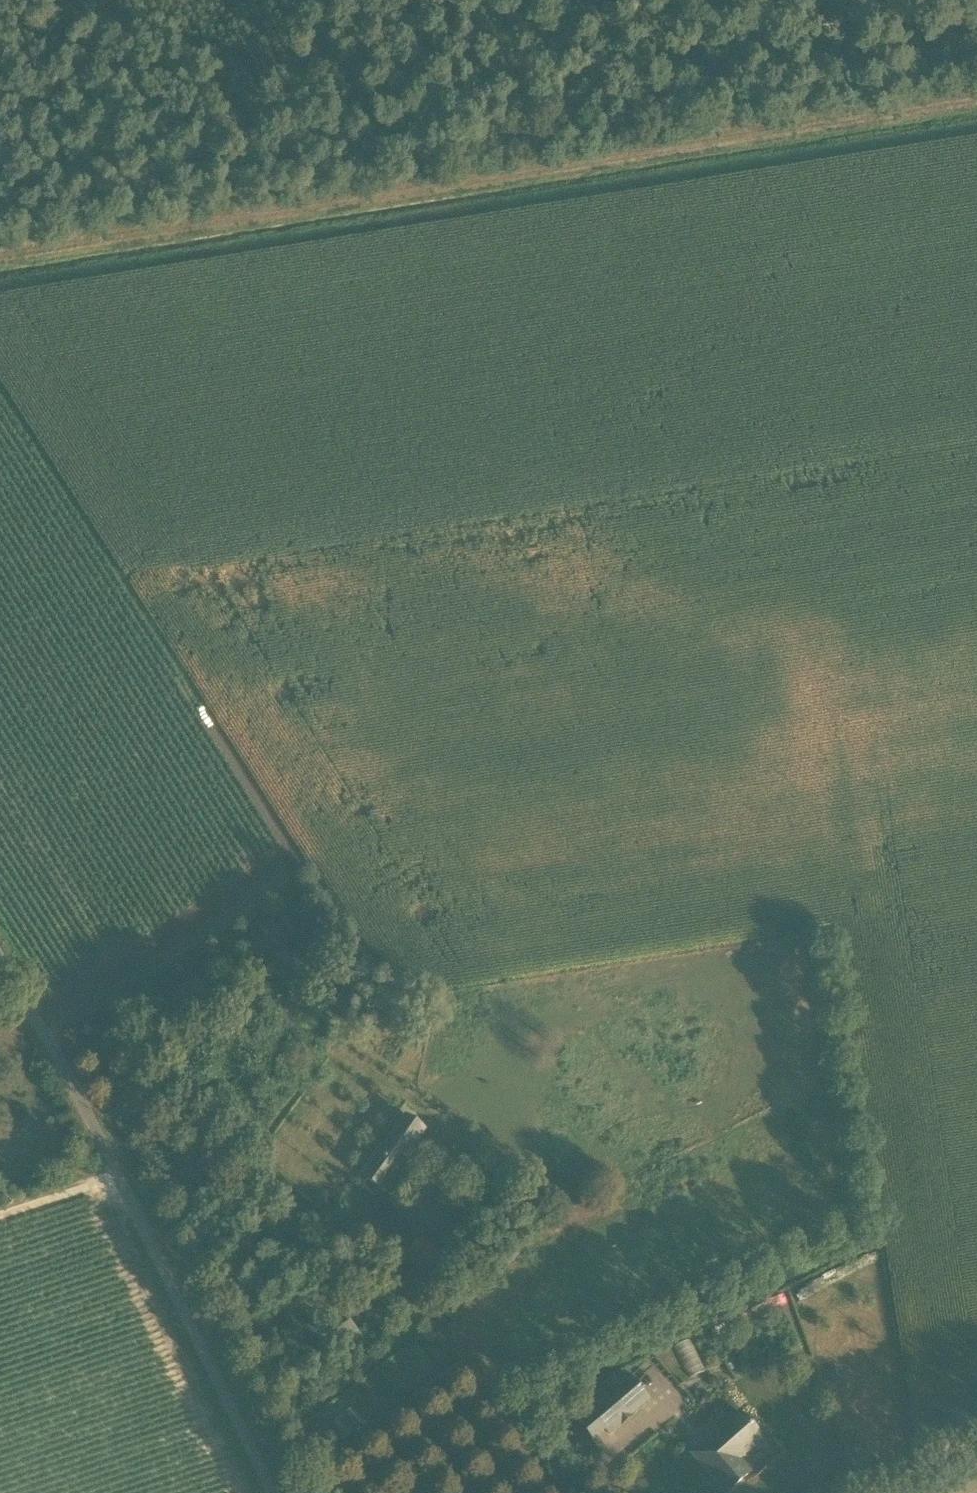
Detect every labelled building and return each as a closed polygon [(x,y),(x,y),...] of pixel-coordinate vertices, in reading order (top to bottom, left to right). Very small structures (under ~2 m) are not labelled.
[(381,1191),(393,1175),(427,1130),(405,1116),(361,1177),(381,1191)] [(350,1320),(331,1334),(345,1353),(364,1340),(350,1320)] [(607,1436),(648,1403),(626,1376),(586,1409),(607,1436)] [(751,1472),(741,1460),(764,1440),(739,1411),(690,1454),(724,1492),(729,1492),(751,1472)]
